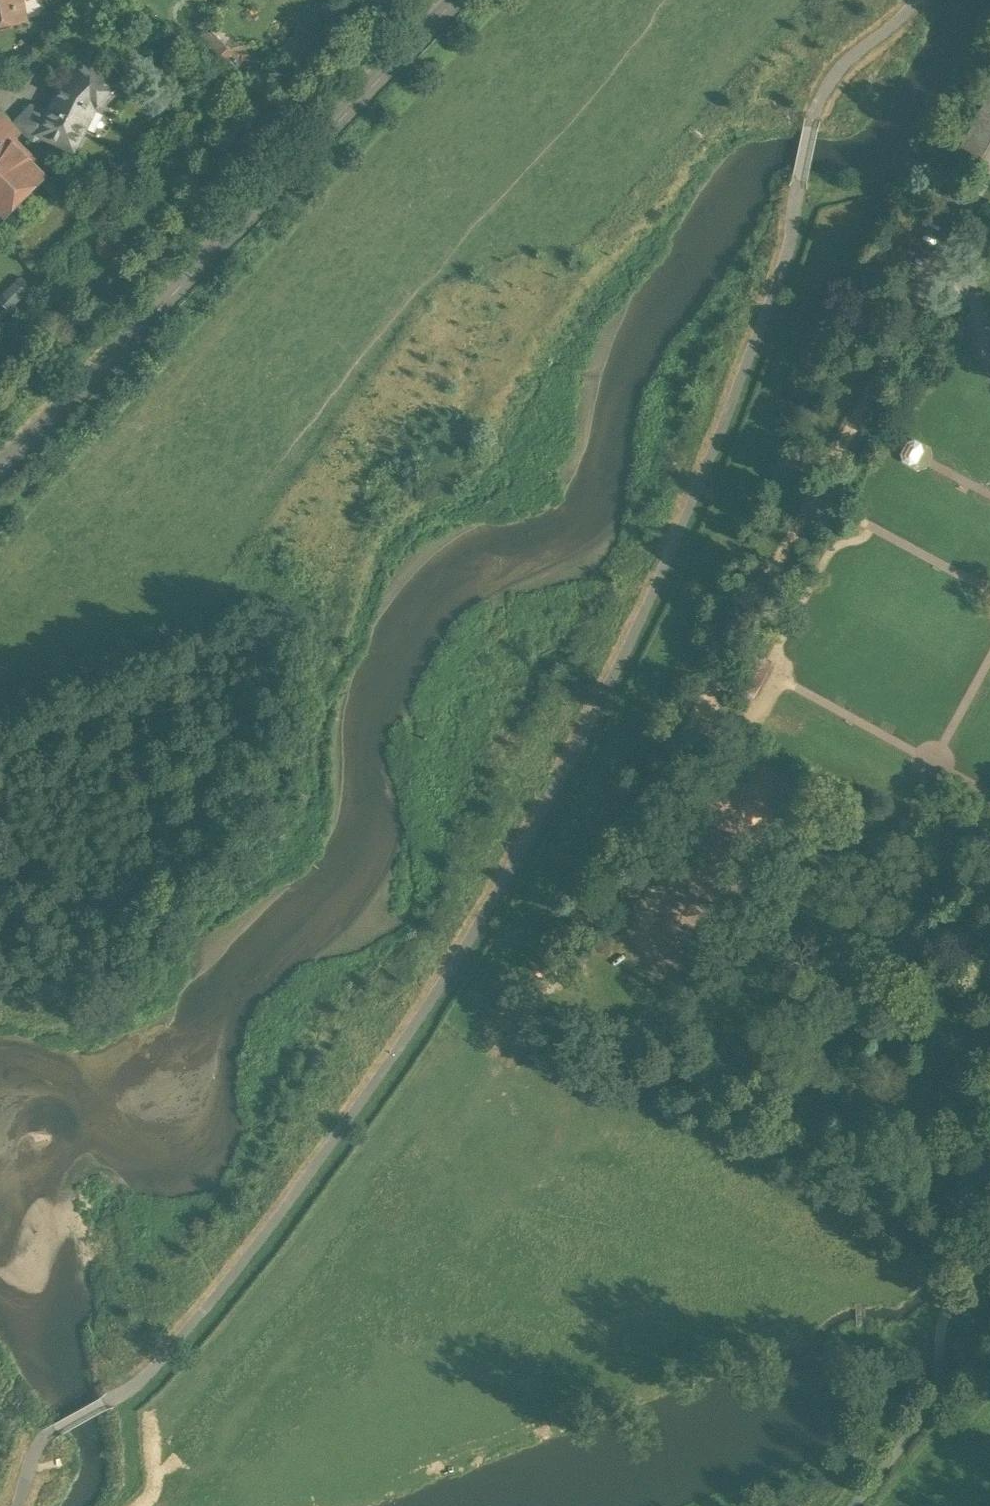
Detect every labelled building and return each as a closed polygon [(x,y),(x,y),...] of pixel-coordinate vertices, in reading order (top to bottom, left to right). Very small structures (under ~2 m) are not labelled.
[(20,22),(18,11),(20,11),(19,7),(17,7),(16,0),(0,0),(0,26),(20,22)] [(92,58),(63,88),(51,113),(41,135),(42,136),(56,143),(60,142),(61,139),(77,147),(94,111),(95,111),(116,90),(115,90),(119,86),(92,58)] [(959,156),(975,165),(989,139),(989,100),(959,156)] [(31,105),(13,124),(21,132),(34,144),(42,136),(41,135),(51,113),(31,105)] [(0,114),(0,150),(11,139),(12,140),(21,132),(13,124),(3,114),(0,114)] [(0,211),(26,185),(32,191),(44,178),(30,164),(33,161),(12,140),(11,139),(0,150),(0,211)] [(754,652),(735,689),(752,699),(771,665),(754,652)]
